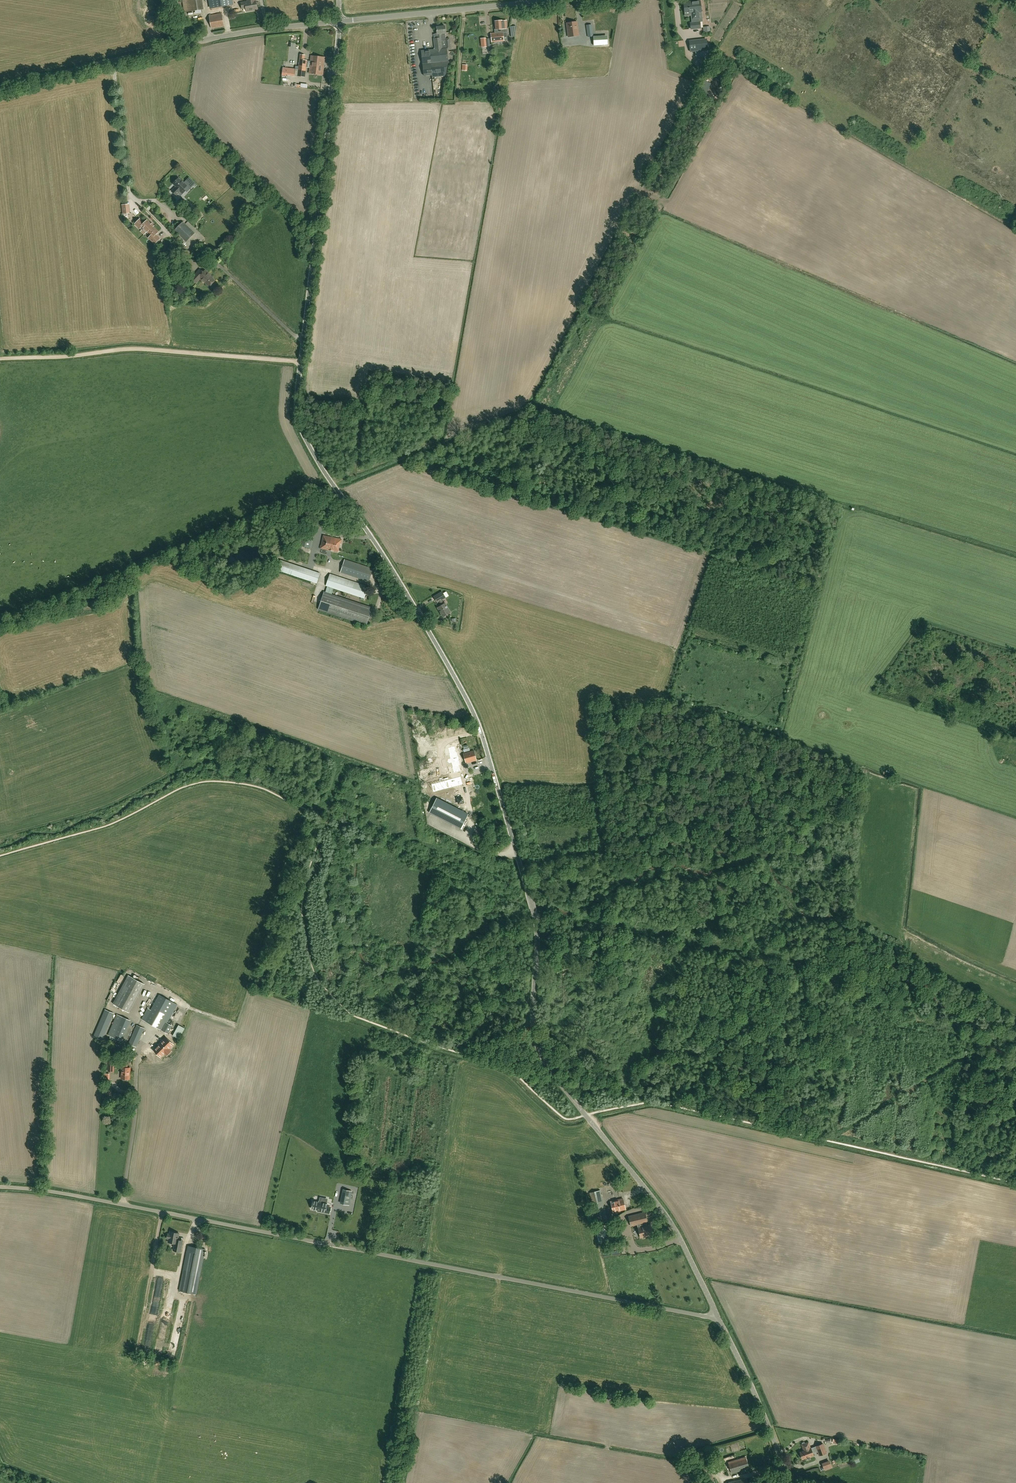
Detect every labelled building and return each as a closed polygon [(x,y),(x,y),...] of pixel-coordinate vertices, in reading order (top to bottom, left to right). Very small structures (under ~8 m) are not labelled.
[(200,0),(182,0),(183,10),(201,9),(200,0)] [(248,3),(247,2),(241,3),(242,9),(246,8),(246,12),(251,11),(250,10),(257,9),(256,1),(255,1),(248,3)] [(684,3),(685,12),(684,12),(685,16),(692,16),(692,18),(699,18),(698,12),(701,11),(701,7),(702,7),(701,5),(700,5),(699,1),(692,1),(692,3),(684,3)] [(211,28),(224,26),(222,13),(209,16),(211,28)] [(506,20),(498,21),(499,24),(500,24),(500,29),(502,29),(502,32),(499,33),(491,33),(492,41),(504,40),(503,37),(507,37),(507,32),(506,20)] [(569,37),(579,36),(577,22),(567,23),(569,37)] [(435,50),(429,50),(421,51),(423,64),(424,76),(432,75),(432,77),(445,76),(446,72),(446,69),(448,61),(447,50),(450,49),(450,45),(446,46),(445,39),(445,33),(445,26),(444,26),(441,26),(441,25),(437,25),(437,27),(436,27),(437,34),(438,38),(434,39),(435,50)] [(689,41),(690,51),(708,49),(706,39),(689,41)] [(300,55),(298,76),(304,77),(306,60),(304,60),(304,55),(300,55)] [(310,67),(323,69),(324,57),(311,56),(310,67)] [(182,181),(178,178),(173,183),(176,186),(172,191),(176,195),(180,192),(182,194),(185,190),(184,189),(187,185),(182,181)] [(135,224),(140,228),(142,226),(144,228),(147,231),(147,232),(150,236),(149,238),(152,241),(155,244),(158,241),(160,239),(156,235),(158,232),(153,226),(151,224),(147,220),(144,223),(140,219),(135,224)] [(186,242),(195,233),(183,221),(174,230),(186,242)] [(210,276),(210,275),(205,270),(203,272),(200,269),(191,278),(196,283),(201,278),(209,286),(215,280),(210,276)] [(302,535),(300,546),(311,548),(313,537),(302,535)] [(341,543),(342,539),(323,535),(321,545),(320,548),(337,551),(339,542),(341,543)] [(369,582),(373,569),(345,559),(340,572),(369,582)] [(317,583),(320,573),(281,560),(277,570),(317,583)] [(332,594),(334,588),(364,598),(368,587),(330,574),(326,585),(327,586),(325,592),(324,592),(318,609),(366,625),(372,607),(332,594)] [(446,591),(443,593),(442,592),(433,597),(437,603),(438,602),(440,606),(437,607),(443,616),(450,612),(445,603),(443,604),(441,600),(445,598),(449,596),(446,591)] [(466,763),(477,760),(474,750),(463,753),(466,763)] [(437,798),(429,812),(461,829),(468,814),(437,798)] [(168,1034),(172,1026),(167,1023),(177,1004),(159,994),(150,1010),(148,1009),(142,1019),(168,1034)] [(102,1040),(114,1013),(105,1010),(94,1037),(102,1040)] [(122,1040),(130,1020),(118,1015),(109,1035),(122,1040)] [(136,1047),(144,1028),(137,1025),(129,1043),(136,1047)] [(159,1045),(154,1050),(160,1057),(165,1053),(167,1055),(171,1051),(169,1049),(173,1044),(166,1037),(166,1038),(165,1037),(158,1044),(159,1045)] [(120,1068),(122,1068),(121,1078),(123,1078),(123,1079),(123,1080),(127,1080),(128,1079),(129,1079),(130,1068),(127,1068),(127,1061),(120,1061),(120,1068)] [(344,1189),(341,1203),(349,1205),(352,1191),(344,1189)] [(597,1223),(598,1223),(599,1226),(604,1225),(603,1222),(605,1221),(598,1191),(589,1193),(597,1223)] [(613,1212),(625,1209),(623,1198),(611,1201),(613,1212)] [(312,1205),(312,1208),(320,1210),(320,1211),(330,1213),(331,1209),(326,1208),(327,1203),(319,1201),(319,1202),(313,1201),(313,1204),(312,1204),(312,1205)] [(640,1234),(641,1237),(653,1235),(650,1224),(646,1225),(645,1222),(647,1222),(645,1212),(629,1216),(631,1226),(638,1224),(639,1227),(638,1227),(639,1230),(640,1234)] [(181,1252),(182,1243),(183,1240),(178,1239),(179,1233),(170,1231),(170,1234),(168,1234),(167,1238),(169,1239),(168,1242),(175,1243),(173,1250),(181,1252)] [(197,1294),(200,1277),(205,1249),(188,1246),(183,1273),(179,1291),(197,1294)] [(804,1450),(811,1448),(808,1442),(805,1443),(805,1442),(804,1442),(802,1442),(802,1443),(802,1444),(801,1444),(804,1450)] [(811,1448),(804,1450),(799,1452),(802,1459),(813,1454),(812,1452),(817,1450),(819,1455),(826,1453),(823,1443),(816,1446),(816,1447),(811,1449),(811,1448)] [(738,1465),(739,1471),(749,1468),(746,1457),(728,1462),(730,1468),(738,1465)] [(708,1464),(700,1467),(706,1482),(715,1482),(708,1464)]
